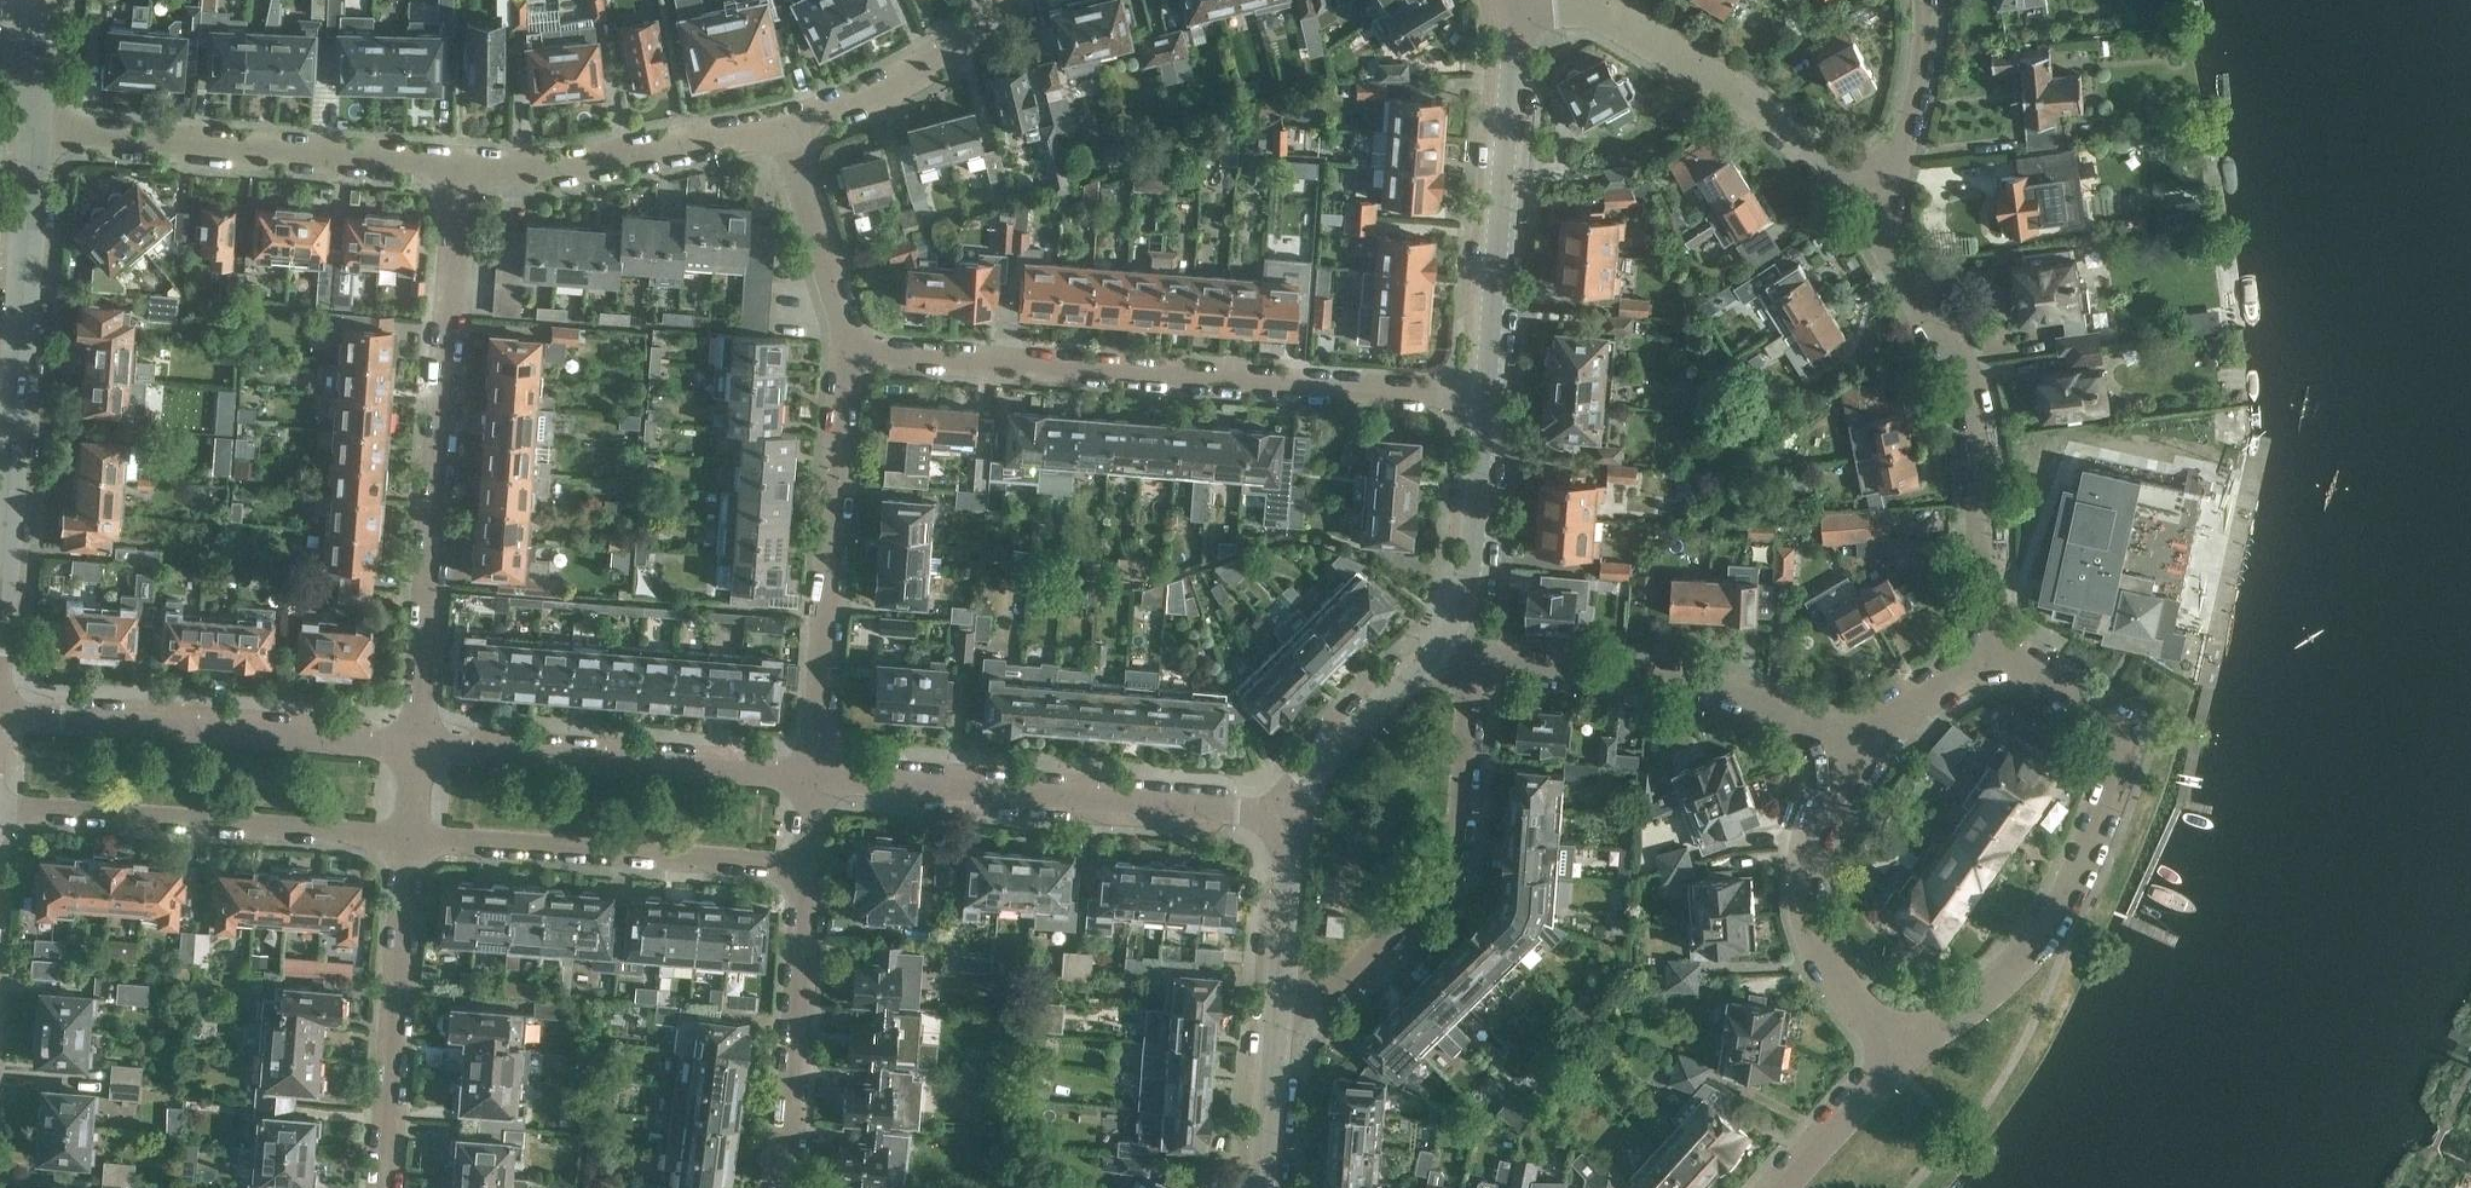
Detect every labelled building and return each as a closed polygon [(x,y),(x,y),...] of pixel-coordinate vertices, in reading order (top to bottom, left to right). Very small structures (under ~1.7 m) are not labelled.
[(210,47),(208,81),(243,83),(245,30),(246,20),(228,20),(228,11),(218,11),(218,0),(201,0),(201,4),(200,11),(199,28),(211,29),(210,47)] [(243,83),(277,85),(279,31),(281,0),(270,0),(265,31),(245,30),(243,83)] [(326,16),(327,0),(312,0),(311,16),(326,16)] [(326,16),(343,17),(344,0),(327,0),(326,16)] [(405,87),(439,88),(441,31),(453,31),(453,0),(439,0),(439,15),(440,15),(440,24),(407,23),(406,34),(405,87)] [(499,14),(504,14),(504,24),(512,24),(512,23),(512,0),(499,0),(499,14)] [(512,23),(512,24),(512,28),(528,28),(528,0),(512,0),(512,23)] [(559,27),(565,96),(586,94),(586,89),(600,88),(593,24),(592,19),(605,16),(602,0),(588,0),(590,15),(558,21),(559,27)] [(737,78),(723,11),(705,15),(702,0),(675,0),(680,20),(683,19),(695,82),(715,78),(716,82),(737,78)] [(723,11),(737,78),(757,74),(757,69),(776,65),(764,3),(751,5),(750,0),(743,0),(744,7),(723,11)] [(788,24),(805,18),(819,47),(834,39),(835,42),(839,40),(840,43),(859,34),(842,0),(778,0),(788,24)] [(859,34),(879,24),(877,21),(879,19),(879,18),(894,10),(889,0),(842,0),(859,34)] [(1076,55),(1078,60),(1097,56),(1083,0),(1078,0),(1068,3),(1069,8),(1052,12),(1063,59),(1076,55)] [(1097,56),(1118,50),(1118,45),(1128,43),(1118,0),(1083,0),(1097,56)] [(1188,18),(1191,28),(1202,25),(1199,15),(1220,10),(1217,0),(1183,0),(1187,18),(1188,18)] [(1220,10),(1253,2),(1253,0),(1217,0),(1220,10)] [(1306,31),(1318,28),(1319,28),(1315,15),(1312,0),(1299,0),(1306,31)] [(1315,15),(1328,7),(1330,5),(1329,0),(1312,0),(1315,15)] [(1386,10),(1400,0),(1380,0),(1386,10)] [(1386,10),(1395,24),(1385,30),(1397,50),(1414,39),(1412,35),(1426,26),(1425,24),(1436,17),(1441,19),(1448,15),(1449,10),(1448,9),(1451,7),(1446,0),(1400,0),(1386,10)] [(1726,13),(1734,0),(1704,0),(1726,13)] [(148,26),(143,80),(150,87),(169,89),(170,81),(181,81),(181,75),(195,76),(195,71),(198,29),(199,28),(200,11),(201,4),(185,2),(184,18),(175,18),(170,23),(169,28),(148,26)] [(1328,7),(1315,15),(1319,28),(1338,16),(1330,5),(1328,7)] [(135,25),(119,23),(113,23),(110,57),(103,60),(101,83),(124,85),(130,79),(143,80),(148,26),(149,16),(136,15),(135,25)] [(654,17),(620,24),(633,87),(634,90),(635,91),(637,92),(639,93),(641,93),(643,93),(645,92),(646,91),(648,88),(649,83),(666,80),(654,17)] [(1830,17),(1813,26),(1820,36),(1836,26),(1830,17)] [(279,31),(277,85),(311,86),(312,50),(318,50),(319,19),(299,18),(298,32),(279,31)] [(465,48),(465,62),(468,65),(468,89),(476,89),(481,94),(488,94),(494,89),(501,90),(502,23),(500,23),(498,21),(489,21),(487,23),(468,23),(468,46),(465,48)] [(559,27),(540,29),(525,30),(532,95),(546,93),(547,98),(565,96),(559,27)] [(1166,32),(1172,57),(1177,78),(1178,79),(1192,76),(1184,44),(1194,42),(1190,27),(1166,32)] [(1813,46),(1838,91),(1850,85),(1858,97),(1878,86),(1870,74),(1872,73),(1847,27),(1813,46)] [(337,85),(370,86),(371,33),(339,32),(337,85)] [(1166,32),(1152,36),(1158,60),(1172,57),(1166,32)] [(371,33),(370,86),(405,87),(406,34),(371,33)] [(1139,39),(1145,66),(1158,63),(1158,60),(1152,36),(1139,39)] [(2052,48),(1993,52),(1994,71),(2024,69),(2028,125),(2057,123),(2058,149),(2069,147),(2066,113),(2086,111),(2084,75),(2054,77),(2052,48)] [(1401,56),(1383,56),(1382,77),(1407,76),(1407,62),(1399,62),(1401,56)] [(1566,111),(1575,127),(1605,111),(1609,119),(1632,106),(1628,99),(1635,94),(1637,90),(1628,76),(1623,75),(1618,78),(1616,75),(1618,71),(1618,65),(1613,63),(1608,62),(1607,58),(1585,70),(1584,67),(1580,70),(1576,68),(1571,69),(1567,73),(1567,77),(1555,83),(1569,109),(1566,111)] [(1040,64),(1049,100),(1063,97),(1054,61),(1040,64)] [(1022,128),(1024,128),(1026,139),(1038,136),(1032,111),(1034,111),(1028,86),(1026,87),(1023,72),(1008,75),(1007,70),(993,73),(994,78),(990,79),(1002,127),(1020,122),(1022,128)] [(1356,96),(1386,95),(1385,79),(1356,81),(1356,96)] [(1391,96),(1388,130),(1443,134),(1444,114),(1440,115),(1441,100),(1421,98),(1422,94),(1412,94),(1411,97),(1391,96)] [(973,110),(941,118),(951,161),(966,158),(969,170),(987,165),(994,196),(998,195),(999,202),(1008,200),(996,148),(984,151),(982,151),(981,147),(983,147),(973,110)] [(904,172),(907,182),(912,206),(914,215),(931,211),(923,180),(938,176),(935,166),(951,161),(941,118),(907,127),(917,168),(904,172)] [(1694,167),(1719,207),(1752,185),(1717,130),(1713,133),(1706,122),(1698,128),(1694,121),(1661,143),(1677,168),(1689,160),(1694,167)] [(1037,126),(1052,194),(1069,190),(1054,122),(1037,126)] [(1272,128),(1272,153),(1286,153),(1287,128),(1272,128)] [(1370,164),(1385,165),(1436,168),(1437,156),(1441,156),(1443,134),(1388,130),(1388,132),(1372,131),(1370,164)] [(2009,195),(1998,197),(2001,218),(2012,216),(2014,234),(2051,229),(2049,220),(2060,219),(2061,228),(2086,225),(2076,146),(2069,147),(2058,149),(2051,150),(2051,152),(2016,156),(2019,176),(2007,178),(2009,195)] [(866,158),(841,165),(852,211),(894,201),(881,155),(880,147),(864,151),(866,158)] [(1204,159),(1188,157),(1187,173),(1203,175),(1204,159)] [(1262,159),(1257,163),(1256,180),(1270,182),(1272,160),(1262,159)] [(1436,168),(1385,165),(1383,200),(1403,202),(1403,206),(1413,206),(1413,203),(1434,204),(1435,191),(1438,191),(1440,169),(1436,169),(1436,168)] [(1603,167),(1605,188),(1632,187),(1631,165),(1603,167)] [(1165,167),(1148,166),(1148,182),(1163,184),(1165,167)] [(1632,187),(1605,188),(1606,205),(1636,203),(1642,204),(1640,201),(1655,194),(1648,176),(1632,189),(1632,187)] [(109,202),(106,204),(142,245),(171,222),(159,207),(161,205),(147,188),(141,192),(134,182),(123,191),(117,190),(110,191),(107,197),(109,202)] [(1752,185),(1719,207),(1675,235),(1673,257),(1691,245),(1691,246),(1719,229),(1717,226),(1727,220),(1737,236),(1771,215),(1752,185)] [(1374,216),(1375,201),(1345,199),(1344,214),(1374,216)] [(715,203),(685,200),(681,266),(711,268),(715,203)] [(2205,202),(2166,207),(2168,226),(2207,221),(2205,202)] [(715,203),(711,268),(744,271),(744,262),(746,248),(758,249),(759,223),(748,222),(749,205),(715,203)] [(98,256),(100,254),(102,256),(93,264),(91,288),(125,291),(126,283),(113,269),(142,245),(106,204),(99,204),(94,205),(92,210),(92,216),(80,225),(88,234),(84,238),(98,256)] [(270,251),(289,253),(292,207),(276,205),(276,209),(270,209),(270,211),(257,210),(253,258),(269,260),(270,251)] [(1016,205),(978,217),(978,221),(999,222),(997,249),(1012,250),(1016,209),(1016,205)] [(912,206),(898,209),(906,239),(913,237),(919,235),(914,215),(912,206)] [(292,207),(289,253),(307,254),(306,262),(323,263),(327,215),(314,214),(314,212),(308,211),(309,208),(292,207)] [(203,209),(201,250),(212,251),(211,264),(231,265),(235,211),(203,209)] [(1020,311),(1056,314),(1060,264),(1040,262),(1041,248),(1028,247),(1030,229),(1027,229),(1028,209),(1016,209),(1012,250),(1020,251),(1018,271),(1026,272),(1026,278),(1023,278),(1020,311)] [(1562,230),(1560,250),(1615,255),(1617,236),(1624,237),(1625,221),(1603,219),(1604,212),(1581,210),(1580,217),(1567,216),(1566,230),(1562,230)] [(176,211),(175,238),(187,239),(190,212),(176,211)] [(362,259),(378,260),(381,213),(366,212),(365,215),(361,215),(361,217),(347,216),(344,264),(362,266),(362,259)] [(621,212),(620,229),(617,265),(648,267),(652,215),(621,212)] [(381,213),(378,260),(397,261),(397,268),(413,269),(416,221),(403,220),(403,218),(399,218),(399,214),(381,213)] [(1374,216),(1344,214),(1343,229),(1373,231),(1374,216)] [(684,217),(652,215),(648,267),(680,270),(681,266),(684,217)] [(512,229),(510,255),(523,256),(522,271),(521,274),(553,276),(556,224),(525,221),(525,230),(512,229)] [(774,224),(759,223),(758,249),(772,250),(774,224)] [(556,224),(553,276),(585,279),(589,226),(556,224)] [(1746,236),(1758,260),(1782,247),(1770,224),(1746,236)] [(620,229),(589,226),(585,279),(616,281),(617,265),(620,229)] [(1377,268),(1428,273),(1432,273),(1434,252),(1430,251),(1431,238),(1410,236),(1410,232),(1401,231),(1400,235),(1380,234),(1377,268)] [(913,237),(906,239),(885,246),(891,262),(904,257),(908,267),(905,301),(932,303),(932,308),(953,309),(956,272),(936,270),(937,253),(929,247),(925,234),(913,238),(913,237)] [(1299,239),(1298,251),(1296,277),(1310,278),(1313,240),(1299,239)] [(758,249),(746,248),(744,262),(771,265),(772,250),(758,249)] [(1127,269),(1123,319),(1157,322),(1163,250),(1147,249),(1145,270),(1127,269)] [(2016,301),(2012,306),(2013,315),(2018,319),(2022,319),(2023,320),(2065,315),(2068,336),(2089,334),(2086,311),(2091,310),(2088,288),(2078,289),(2077,281),(2075,282),(2071,249),(2023,255),(2024,267),(2016,268),(2020,300),(2016,301)] [(1163,250),(1157,322),(1191,324),(1194,274),(1176,273),(1178,251),(1163,250)] [(1615,255),(1560,250),(1558,272),(1563,272),(1562,286),(1575,287),(1574,294),(1597,296),(1597,289),(1620,291),(1621,275),(1613,274),(1615,255)] [(956,272),(953,309),(988,312),(989,300),(993,300),(997,253),(979,252),(978,260),(957,258),(956,272)] [(497,254),(496,269),(522,271),(523,256),(510,255),(497,254)] [(1759,293),(1784,332),(1827,304),(1808,274),(1807,274),(1800,263),(1784,273),(1776,261),(1735,287),(1745,303),(1759,293)] [(744,271),(743,276),(770,279),(771,265),(744,262),(744,271)] [(1060,264),(1056,314),(1090,317),(1094,266),(1060,264)] [(1094,266),(1090,317),(1123,319),(1127,269),(1094,266)] [(1428,273),(1377,268),(1375,302),(1430,306),(1431,286),(1427,286),(1428,273)] [(496,269),(495,283),(520,284),(521,274),(522,271),(496,269)] [(243,272),(228,271),(227,297),(242,298),(243,272)] [(331,305),(334,272),(319,271),(316,304),(331,305)] [(348,273),(334,272),(331,305),(346,306),(348,273)] [(1194,274),(1191,324),(1225,327),(1228,277),(1194,274)] [(412,275),(411,293),(424,294),(425,276),(412,275)] [(743,276),(742,291),(769,293),(770,279),(743,276)] [(1329,277),(1317,276),(1316,294),(1328,295),(1329,277)] [(1228,277),(1225,327),(1258,329),(1262,279),(1228,277)] [(1262,279),(1258,329),(1295,332),(1298,299),(1295,298),(1296,282),(1262,279)] [(259,283),(243,282),(242,297),(258,298),(259,283)] [(495,283),(494,297),(519,299),(520,284),(495,283)] [(742,291),(741,305),(768,308),(769,293),(742,291)] [(148,318),(176,321),(179,296),(150,293),(148,318)] [(1314,324),(1329,325),(1331,295),(1328,295),(1316,294),(1314,324)] [(1620,312),(1647,314),(1650,314),(1651,299),(1621,296),(1620,312)] [(494,297),(492,312),(518,314),(519,299),(494,297)] [(75,336),(84,337),(84,336),(132,339),(133,339),(135,320),(128,319),(129,305),(114,304),(114,302),(80,299),(80,312),(77,312),(76,317),(73,319),(72,328),(76,331),(75,336)] [(1358,320),(1357,339),(1386,341),(1386,338),(1393,338),(1392,343),(1401,343),(1401,339),(1423,341),(1424,327),(1428,327),(1430,306),(1375,302),(1373,321),(1358,320)] [(1783,332),(1781,333),(1765,344),(1773,356),(1802,338),(1813,355),(1846,334),(1827,304),(1784,332),(1783,333),(1783,332)] [(741,305),(740,319),(767,321),(768,308),(741,305)] [(550,316),(550,307),(538,306),(537,315),(550,316)] [(550,307),(550,316),(566,318),(567,308),(550,307)] [(663,321),(676,322),(677,311),(663,310),(663,321)] [(328,311),(325,341),(343,342),(342,360),(394,364),(396,340),(390,340),(391,315),(328,311)] [(614,311),(600,311),(599,322),(613,322),(614,311)] [(614,311),(613,322),(630,324),(630,313),(614,311)] [(677,311),(676,322),(690,323),(691,313),(677,311)] [(1609,313),(1608,329),(1633,331),(1634,316),(1609,313)] [(740,319),(732,319),(731,332),(739,333),(740,319)] [(740,319),(739,333),(766,335),(767,321),(740,319)] [(487,351),(486,368),(543,372),(544,357),(563,358),(564,343),(579,344),(580,327),(553,325),(553,342),(544,341),(544,339),(516,337),(516,334),(490,332),(489,349),(487,351)] [(731,332),(717,331),(714,364),(730,365),(782,369),(784,337),(766,335),(739,333),(731,332)] [(1551,366),(1554,366),(1614,371),(1617,337),(1560,333),(1559,345),(1553,345),(1551,366)] [(2068,336),(2058,337),(2060,353),(2069,352),(2100,348),(2098,333),(2089,334),(2068,336)] [(84,336),(84,337),(82,355),(87,356),(85,372),(129,375),(132,339),(84,336)] [(651,345),(650,359),(661,360),(662,345),(651,345)] [(2100,348),(2069,352),(2071,372),(2051,374),(2052,381),(2040,382),(2042,400),(2036,404),(2037,412),(2044,415),(2044,416),(2097,410),(2097,409),(2108,408),(2104,371),(2094,372),(2093,364),(2102,362),(2100,348)] [(661,360),(650,359),(648,374),(659,375),(661,360)] [(317,383),(316,391),(385,397),(386,386),(392,387),(394,364),(342,360),(340,385),(317,383)] [(730,365),(728,397),(779,401),(782,369),(730,365)] [(1614,371),(1554,366),(1553,382),(1556,384),(1554,400),(1612,405),(1614,371)] [(543,372),(486,368),(484,384),(487,388),(489,388),(488,402),(553,407),(554,408),(555,395),(535,393),(535,391),(542,391),(543,372)] [(79,387),(84,388),(82,408),(116,411),(115,424),(132,425),(132,428),(147,429),(149,411),(133,410),(134,395),(128,394),(129,375),(85,372),(85,374),(81,374),(79,387)] [(1880,382),(1842,389),(1858,457),(1914,445),(1904,396),(1884,400),(1880,382)] [(316,397),(330,398),(330,404),(339,404),(337,427),(389,430),(391,408),(385,408),(385,397),(316,391),(316,397)] [(779,401),(728,397),(725,428),(742,429),(777,431),(779,401)] [(1612,405),(1554,400),(1548,400),(1547,422),(1553,422),(1552,434),(1609,438),(1612,405)] [(1768,401),(1759,407),(1766,417),(1775,411),(1768,401)] [(488,402),(485,437),(550,441),(553,407),(488,402)] [(888,402),(886,433),(907,435),(905,470),(885,468),(884,483),(928,487),(929,472),(932,437),(934,406),(888,402)] [(1752,404),(1735,403),(1734,413),(1752,414),(1752,404)] [(934,406),(932,437),(974,440),(976,409),(934,406)] [(256,408),(238,407),(238,419),(256,421),(256,408)] [(646,407),(645,421),(656,422),(657,408),(646,407)] [(991,457),(987,506),(1002,507),(1003,480),(1038,483),(1040,458),(1043,413),(1009,411),(1005,458),(991,457)] [(1043,413),(1040,458),(1058,460),(1058,465),(1072,466),(1076,416),(1043,413)] [(640,415),(623,414),(622,426),(639,427),(640,415)] [(1782,415),(1765,422),(1771,437),(1789,430),(1782,415)] [(1076,416),(1072,466),(1087,467),(1087,462),(1106,463),(1110,418),(1076,416)] [(1110,418),(1106,463),(1126,465),(1125,470),(1140,471),(1144,421),(1110,418)] [(656,422),(645,421),(644,437),(655,438),(656,422)] [(1144,421),(1140,471),(1154,472),(1155,467),(1175,469),(1178,424),(1144,421)] [(79,468),(79,471),(126,474),(128,457),(129,457),(132,428),(132,425),(115,424),(114,439),(81,436),(79,455),(75,455),(74,468),(79,468)] [(1178,424),(1175,469),(1193,470),(1190,518),(1205,519),(1206,504),(1207,496),(1208,476),(1209,476),(1212,426),(1178,424)] [(1212,426),(1209,476),(1224,477),(1224,473),(1243,474),(1246,429),(1212,426)] [(337,427),(335,461),(381,464),(382,453),(387,453),(389,430),(337,427)] [(742,429),(740,460),(792,464),(794,432),(777,431),(742,429)] [(1246,429),(1243,474),(1261,475),(1261,480),(1275,482),(1279,431),(1246,429)] [(1295,434),(1292,465),(1306,466),(1309,435),(1295,434)] [(235,454),(253,455),(254,443),(247,443),(248,437),(236,436),(235,454)] [(485,437),(482,470),(549,475),(550,461),(537,460),(538,443),(531,443),(531,440),(485,437)] [(1371,453),(1370,473),(1416,476),(1419,441),(1368,437),(1366,453),(1371,453)] [(1599,444),(1598,459),(1622,461),(1623,446),(1599,444)] [(1914,445),(1858,457),(1865,491),(1867,491),(1871,510),(1889,508),(1885,487),(1922,479),(1914,445)] [(956,504),(968,504),(987,506),(991,457),(976,456),(974,489),(957,488),(956,504)] [(258,460),(242,458),(241,477),(257,478),(258,460)] [(740,460),(738,491),(789,495),(792,464),(740,460)] [(335,461),(332,494),(378,498),(379,487),(385,487),(387,464),(381,464),(335,461)] [(1608,479),(1638,482),(1639,466),(1609,462),(1608,479)] [(2055,600),(2052,613),(2086,621),(2083,632),(2113,638),(2115,645),(2145,652),(2152,646),(2180,652),(2185,629),(2173,626),(2203,491),(2085,465),(2079,489),(2065,485),(2040,597),(2055,600)] [(631,469),(610,467),(610,478),(631,480),(631,469)] [(480,503),(526,507),(534,508),(535,493),(548,494),(549,475),(482,470),(480,503)] [(652,471),(642,470),(641,484),(652,485),(652,471)] [(1809,470),(1791,473),(1794,493),(1813,489),(1809,470)] [(72,491),(71,506),(71,508),(124,512),(126,474),(79,471),(77,492),(72,491)] [(1369,486),(1367,505),(1413,509),(1416,476),(1370,473),(1365,472),(1364,486),(1369,486)] [(1541,493),(1539,513),(1594,518),(1595,499),(1603,499),(1605,484),(1583,482),(1583,475),(1559,473),(1558,480),(1546,479),(1545,493),(1541,493)] [(137,487),(152,488),(153,478),(138,476),(137,487)] [(1290,492),(1289,499),(1303,500),(1304,483),(1291,482),(1290,492)] [(652,485),(641,484),(640,500),(651,501),(652,485)] [(722,490),(719,521),(787,526),(789,495),(738,491),(722,490)] [(1274,491),(1273,504),(1272,523),(1287,525),(1289,499),(1290,492),(1274,491)] [(332,494),(307,493),(307,504),(332,506),(330,529),(382,533),(383,509),(378,509),(378,498),(332,494)] [(883,497),(880,530),(932,534),(933,513),(938,514),(939,502),(934,502),(934,501),(883,497)] [(622,500),(605,499),(604,513),(621,515),(622,500)] [(1289,499),(1287,525),(1302,526),(1304,501),(1303,501),(1303,500),(1289,499)] [(474,520),(473,537),(530,541),(532,522),(525,522),(526,507),(480,503),(479,517),(477,517),(474,520)] [(71,508),(71,506),(63,505),(63,511),(59,513),(58,522),(61,525),(61,530),(63,530),(62,544),(96,546),(96,543),(111,545),(112,534),(118,534),(120,514),(124,514),(124,512),(71,508)] [(1360,524),(1359,538),(1411,542),(1413,509),(1367,505),(1366,524),(1360,524)] [(1823,512),(1825,542),(1858,539),(1889,537),(1891,536),(1889,508),(1871,510),(1853,511),(1853,510),(1823,512)] [(1594,518),(1539,513),(1537,534),(1542,534),(1541,548),(1553,549),(1552,556),(1576,558),(1577,551),(1599,553),(1600,537),(1592,537),(1594,518)] [(1749,537),(1775,538),(1775,521),(1750,520),(1749,537)] [(716,554),(718,554),(718,553),(784,558),(787,526),(719,521),(716,554)] [(380,555),(382,533),(330,529),(328,546),(310,545),(307,575),(340,577),(340,588),(372,590),(374,555),(380,555)] [(880,530),(877,564),(923,568),(923,570),(940,571),(941,556),(930,555),(932,534),(880,530)] [(608,549),(628,550),(629,533),(609,532),(608,549)] [(636,533),(635,547),(646,548),(647,533),(636,533)] [(530,541),(473,537),(471,553),(474,557),(472,573),(498,575),(498,572),(533,575),(532,591),(559,593),(561,576),(556,576),(558,560),(529,558),(530,541)] [(1858,539),(1859,554),(1890,551),(1889,537),(1858,539)] [(1236,542),(1218,540),(1217,557),(1235,551),(1236,542)] [(1777,545),(1775,580),(1794,581),(1796,558),(1805,559),(1806,544),(1795,544),(1795,546),(1777,545)] [(116,546),(115,560),(159,564),(160,550),(116,546)] [(646,548),(635,547),(634,563),(645,564),(646,548)] [(1013,549),(1012,566),(1034,567),(1034,564),(1035,551),(1013,549)] [(1035,549),(1035,551),(1034,564),(1047,565),(1048,550),(1035,549)] [(1348,578),(1332,593),(1368,630),(1392,606),(1356,570),(1364,562),(1340,552),(1331,562),(1348,578)] [(782,590),(784,558),(718,553),(718,554),(715,585),(732,586),(731,600),(768,603),(769,589),(782,590)] [(1224,579),(1250,570),(1245,554),(1219,562),(1224,579)] [(1133,558),(1118,557),(1117,579),(1131,580),(1133,558)] [(70,558),(69,572),(98,575),(99,561),(70,558)] [(1148,559),(1133,558),(1131,580),(1146,581),(1148,559)] [(1632,561),(1602,559),(1601,576),(1630,578),(1632,561)] [(1100,564),(1083,562),(1082,577),(1099,578),(1100,564)] [(1709,577),(1707,616),(1758,619),(1760,580),(1761,564),(1731,563),(1730,578),(1709,577)] [(923,568),(877,564),(875,599),(926,603),(928,588),(922,588),(923,570),(923,568)] [(1654,596),(1655,574),(1639,573),(1638,595),(1654,596)] [(1889,573),(1861,590),(1880,623),(1913,604),(1907,582),(1896,585),(1889,573)] [(1046,575),(1033,574),(1030,598),(1045,599),(1046,575)] [(1673,614),(1707,616),(1709,577),(1675,575),(1673,614)] [(1178,578),(1167,581),(1166,596),(1181,593),(1178,578)] [(1582,591),(1598,593),(1599,588),(1603,589),(1604,581),(1583,578),(1582,591)] [(1830,609),(1850,641),(1880,623),(1861,590),(1860,591),(1853,580),(1849,581),(1856,593),(1830,609)] [(1146,588),(1141,588),(1141,603),(1165,605),(1165,596),(1167,581),(1146,588)] [(1221,581),(1211,587),(1220,602),(1230,596),(1221,581)] [(1303,595),(1290,583),(1282,591),(1295,603),(1303,595)] [(1098,585),(1087,584),(1086,603),(1097,604),(1098,585)] [(1528,605),(1528,614),(1530,617),(1530,625),(1545,627),(1545,622),(1574,624),(1577,589),(1533,586),(1532,603),(1528,605)] [(340,588),(339,600),(371,603),(372,590),(340,588)] [(507,595),(470,592),(468,607),(496,609),(506,610),(507,595)] [(1332,593),(1308,617),(1344,654),(1368,630),(1332,593)] [(100,609),(96,656),(112,657),(112,653),(117,654),(117,651),(131,652),(133,621),(149,623),(151,596),(137,595),(137,605),(118,604),(118,610),(100,609)] [(507,595),(506,610),(519,611),(520,603),(540,605),(541,598),(507,595)] [(151,596),(149,623),(156,623),(158,597),(151,596)] [(541,598),(540,605),(574,608),(574,600),(541,598)] [(976,621),(974,638),(989,639),(992,600),(977,599),(975,621),(976,621)] [(80,655),(96,656),(100,609),(82,608),(83,602),(65,600),(62,647),(76,648),(76,651),(80,651),(80,655)] [(574,600),(574,608),(607,610),(608,603),(574,600)] [(608,603),(607,610),(641,613),(642,605),(608,603)] [(971,606),(939,604),(938,619),(959,621),(959,620),(970,621),(971,606)] [(1265,604),(1256,613),(1257,614),(1257,613),(1271,627),(1279,618),(1265,604)] [(642,605),(641,613),(675,615),(676,608),(642,605)] [(174,658),(176,658),(176,660),(195,662),(200,616),(181,615),(182,607),(165,606),(161,654),(175,655),(174,658)] [(291,632),(293,607),(281,606),(279,631),(291,632)] [(676,608),(675,615),(709,618),(709,610),(676,608)] [(709,610),(709,618),(744,621),(744,613),(709,610)] [(232,661),(236,662),(239,666),(247,667),(250,663),(255,663),(255,662),(269,663),(272,614),(255,613),(255,620),(236,619),(232,661)] [(744,621),(744,628),(783,631),(784,616),(744,613),(744,621)] [(1257,613),(1257,614),(1248,623),(1262,636),(1271,627),(1257,613)] [(200,616),(195,662),(232,664),(232,661),(236,619),(200,616)] [(316,672),(332,673),(336,626),(317,624),(318,617),(302,616),(298,665),(312,666),(312,667),(316,668),(316,672)] [(880,631),(915,634),(916,619),(881,616),(880,631)] [(1308,617),(1284,640),(1320,677),(1344,654),(1308,617)] [(959,620),(959,621),(958,629),(957,628),(955,657),(972,658),(973,638),(974,638),(976,621),(975,621),(970,621),(959,620)] [(336,626),(332,673),(349,674),(349,670),(355,671),(355,668),(367,669),(371,622),(355,621),(354,627),(336,626)] [(461,689),(499,692),(504,635),(465,633),(461,689)] [(504,635),(499,692),(500,692),(500,689),(534,692),(538,638),(504,635)] [(538,638),(534,692),(566,694),(571,641),(538,638)] [(1284,640),(1260,664),(1296,700),(1320,677),(1284,640)] [(571,641),(566,694),(601,697),(605,643),(571,641)] [(1105,664),(1107,642),(1093,641),(1091,663),(1105,664)] [(605,643),(601,697),(635,699),(639,646),(605,643)] [(639,646),(635,699),(668,702),(673,648),(639,646)] [(673,648),(668,702),(702,705),(706,651),(673,648)] [(706,651),(702,705),(737,707),(741,653),(706,651)] [(741,653),(737,707),(737,710),(775,713),(780,656),(741,653)] [(1158,669),(1153,737),(1188,740),(1192,689),(1163,687),(1164,668),(1171,668),(1172,654),(1159,653),(1158,669)] [(984,656),(982,679),(988,680),(985,724),(1019,726),(1023,663),(1004,662),(1005,658),(984,656)] [(873,712),(909,715),(912,667),(892,665),(892,659),(877,658),(876,677),(869,676),(867,698),(875,699),(873,712)] [(1042,665),(1023,663),(1019,726),(1053,729),(1057,666),(1057,663),(1042,661),(1042,665)] [(912,667),(909,715),(941,717),(942,704),(949,705),(951,683),(944,682),(946,664),(931,662),(931,668),(912,667)] [(1236,688),(1231,690),(1240,716),(1252,712),(1256,708),(1272,724),(1296,700),(1260,664),(1236,688)] [(1057,666),(1053,729),(1086,732),(1090,681),(1091,669),(1057,666)] [(1123,684),(1120,734),(1153,737),(1158,669),(1125,666),(1123,684)] [(1090,681),(1086,732),(1120,734),(1123,684),(1090,681)] [(1192,689),(1188,740),(1221,742),(1223,720),(1229,720),(1240,716),(1231,690),(1225,692),(1192,689)] [(1520,746),(1536,747),(1536,745),(1551,746),(1551,748),(1566,750),(1569,714),(1539,711),(1540,706),(1524,705),(1520,746)] [(1933,746),(1933,747),(1957,764),(1976,739),(1954,723),(1933,746)] [(1603,734),(1601,763),(1602,765),(1602,764),(1616,765),(1617,753),(1619,735),(1603,734)] [(1989,763),(1977,780),(2029,817),(2032,813),(2036,813),(2043,804),(2041,801),(2056,780),(2037,767),(2039,764),(2030,757),(2028,760),(2012,749),(2011,751),(2001,744),(1988,762),(1989,763)] [(1933,747),(1923,761),(1951,782),(1952,781),(1953,781),(1961,770),(1962,768),(1957,764),(1933,747)] [(1654,800),(1657,770),(1642,768),(1637,824),(1688,804),(1745,782),(1732,750),(1675,772),(1681,790),(1654,800)] [(1640,755),(1617,753),(1616,765),(1639,767),(1640,755)] [(1514,769),(1512,802),(1563,806),(1565,777),(1600,779),(1602,765),(1601,763),(1566,761),(1565,774),(1514,769)] [(1961,770),(1953,781),(1969,793),(1964,801),(1971,805),(1953,830),(2003,866),(2015,850),(2014,842),(2012,841),(2014,839),(2017,840),(2023,832),(2020,830),(2029,817),(1977,780),(1977,781),(1961,770)] [(1745,782),(1688,804),(1701,838),(1758,816),(1745,782)] [(1512,802),(1509,835),(1560,840),(1563,806),(1512,802)] [(1877,825),(1868,836),(1897,858),(1911,868),(1919,857),(1877,825)] [(1922,875),(1927,879),(1965,907),(1976,891),(1979,893),(1984,886),(1982,884),(1984,881),(1986,883),(1992,880),(2002,866),(1953,830),(1934,855),(1935,856),(1922,875)] [(1581,831),(1580,841),(1592,843),(1593,833),(1581,831)] [(1509,835),(1506,870),(1573,875),(1576,841),(1560,840),(1509,835)] [(1868,836),(1858,850),(1859,850),(1859,849),(1888,871),(1897,858),(1868,836)] [(851,859),(850,876),(912,880),(913,860),(916,860),(917,844),(888,842),(888,838),(878,838),(878,841),(860,840),(859,854),(855,854),(851,859)] [(1656,853),(1660,867),(1692,859),(1688,844),(1656,853)] [(965,904),(964,904),(963,916),(979,917),(980,906),(998,907),(1002,851),(969,849),(965,904)] [(77,856),(73,905),(107,908),(111,851),(93,850),(92,857),(77,856)] [(111,851),(107,908),(141,910),(144,860),(130,859),(130,852),(111,851)] [(1002,851),(998,907),(1032,910),(1037,854),(1002,851)] [(72,915),(73,905),(77,856),(56,854),(56,860),(41,859),(40,868),(36,867),(34,883),(39,883),(37,913),(72,915)] [(1037,854),(1032,910),(1036,910),(1035,920),(1073,923),(1077,873),(1069,873),(1070,856),(1037,854)] [(1096,915),(1130,917),(1134,861),(1101,859),(1096,915)] [(1134,861),(1130,917),(1164,920),(1169,864),(1165,864),(1163,860),(1151,859),(1149,863),(1134,861)] [(1692,859),(1660,867),(1664,882),(1696,873),(1692,859)] [(144,860),(141,910),(141,915),(158,916),(158,921),(176,923),(178,892),(183,892),(184,879),(179,878),(180,869),(166,868),(166,862),(144,860)] [(1169,864),(1164,920),(1185,922),(1184,928),(1197,929),(1198,923),(1202,867),(1188,866),(1185,862),(1174,861),(1172,864),(1169,864)] [(937,863),(936,882),(950,883),(952,864),(937,863)] [(256,868),(253,917),(267,918),(267,924),(286,926),(287,920),(286,920),(290,865),(272,864),(271,869),(256,868)] [(290,865),(286,920),(287,920),(319,922),(323,873),(308,872),(308,867),(290,865)] [(1632,866),(1620,865),(1619,878),(1631,879),(1632,866)] [(252,917),(253,917),(256,868),(236,866),(235,873),(220,872),(219,882),(214,882),(213,895),(218,895),(216,925),(234,926),(234,920),(251,922),(252,917)] [(1202,867),(1198,923),(1231,925),(1236,870),(1202,867)] [(1504,890),(1501,900),(1543,918),(1548,906),(1554,906),(1557,874),(1506,870),(1504,890)] [(1898,885),(1885,902),(1896,910),(1895,913),(1911,924),(1909,927),(1917,932),(1919,930),(1938,944),(1955,921),(1959,921),(1965,913),(1964,908),(1965,907),(1927,879),(1922,875),(1913,870),(1901,887),(1898,885)] [(323,873),(319,922),(318,928),(337,929),(337,935),(355,936),(357,906),(362,906),(364,892),(358,891),(358,882),(344,881),(344,875),(323,873)] [(1690,881),(1693,917),(1753,912),(1750,875),(1696,880),(1690,881)] [(912,880),(850,876),(850,890),(854,898),(856,898),(855,913),(873,914),(873,917),(882,918),(883,915),(913,917),(914,900),(910,900),(912,880)] [(440,941),(473,944),(477,885),(476,885),(473,880),(463,879),(459,883),(445,882),(440,941)] [(477,885),(473,944),(506,947),(512,883),(495,882),(492,886),(477,885)] [(936,882),(935,893),(949,894),(950,883),(936,882)] [(512,883),(506,947),(508,947),(507,966),(518,967),(519,948),(538,950),(544,886),(512,883)] [(572,953),(577,893),(564,892),(561,887),(544,886),(538,950),(562,952),(561,962),(564,962),(563,980),(572,981),(574,953),(572,953)] [(616,968),(620,919),(610,919),(612,895),(596,894),(593,890),(583,889),(580,893),(577,893),(572,953),(574,953),(594,954),(593,966),(616,968)] [(620,919),(616,968),(641,970),(642,958),(660,960),(665,900),(662,900),(659,895),(650,895),(646,898),(632,897),(630,920),(620,919)] [(665,900),(660,960),(694,962),(699,898),(683,897),(679,901),(665,900)] [(699,898),(694,962),(715,964),(714,974),(716,974),(715,993),(725,994),(727,965),(732,905),(716,904),(713,899),(699,898)] [(1498,907),(1484,920),(1521,957),(1543,935),(1553,945),(1569,930),(1543,920),(1543,918),(1501,900),(1498,907)] [(732,905),(727,965),(760,967),(764,907),(748,906),(746,902),(738,901),(734,905),(732,905)] [(1326,933),(1330,933),(1343,934),(1345,913),(1328,912),(1326,933)] [(1753,912),(1693,917),(1691,917),(1694,952),(1756,947),(1753,912)] [(1628,919),(1612,918),(1611,932),(1627,932),(1628,919)] [(1484,920),(1459,945),(1495,982),(1521,957),(1484,920)] [(181,930),(179,964),(194,965),(196,931),(181,930)] [(196,931),(194,965),(194,967),(208,968),(211,932),(196,931)] [(34,952),(65,955),(66,940),(35,938),(34,952)] [(122,941),(106,940),(104,969),(111,970),(112,961),(120,962),(122,941)] [(849,999),(873,1002),(896,1003),(898,1003),(899,991),(906,993),(908,976),(899,975),(900,964),(897,963),(899,943),(878,941),(875,962),(854,960),(849,999)] [(960,970),(962,942),(947,941),(945,969),(960,970)] [(1196,945),(1195,960),(1200,961),(1221,962),(1222,947),(1196,945)] [(1459,945),(1435,968),(1471,1005),(1495,982),(1459,945)] [(85,947),(73,946),(72,962),(84,963),(85,947)] [(1077,951),(1063,950),(1061,978),(1075,979),(1077,951)] [(1077,951),(1075,979),(1090,980),(1092,952),(1077,951)] [(311,955),(309,970),(339,973),(340,957),(311,955)] [(1125,970),(1149,971),(1150,971),(1150,957),(1127,955),(1125,970)] [(1149,971),(1148,975),(1161,983),(1161,985),(1166,986),(1166,988),(1172,988),(1171,1006),(1216,1010),(1219,977),(1198,975),(1200,961),(1195,960),(1161,958),(1150,957),(1150,971),(1149,971)] [(33,958),(32,972),(63,975),(64,960),(33,958)] [(1669,958),(1667,974),(1698,976),(1700,976),(1701,961),(1669,958)] [(1435,968),(1411,992),(1447,1029),(1464,1044),(1471,1037),(1455,1021),(1471,1005),(1435,968)] [(471,971),(460,970),(459,986),(470,987),(471,971)] [(1653,973),(1652,985),(1695,989),(1699,990),(1700,976),(1698,976),(1667,974),(1653,973)] [(116,1001),(148,1004),(149,983),(118,981),(116,1001)] [(266,997),(264,1018),(323,1023),(323,1016),(341,1018),(342,1013),(348,1011),(349,998),(344,995),(344,990),(279,983),(278,998),(266,997)] [(537,987),(523,986),(522,996),(536,997),(537,987)] [(1517,988),(1508,996),(1518,1006),(1526,998),(1517,988)] [(37,1011),(36,1026),(87,1029),(88,1010),(94,1011),(95,996),(43,992),(42,1009),(37,1011)] [(1411,992),(1387,1015),(1423,1052),(1437,1039),(1453,1055),(1464,1044),(1447,1029),(1411,992)] [(723,995),(723,1007),(757,1009),(758,995),(738,994),(738,996),(723,995)] [(1595,1004),(1586,995),(1574,1006),(1584,1015),(1595,1004)] [(1730,997),(1724,1031),(1724,1032),(1726,1032),(1787,1042),(1792,1006),(1730,997)] [(536,998),(534,1015),(563,1017),(565,1000),(551,999),(536,998)] [(699,1005),(658,999),(656,1021),(682,1024),(682,1026),(685,1030),(692,1031),(690,1050),(744,1056),(747,1031),(744,1031),(745,1023),(697,1017),(699,1005)] [(846,1059),(868,1061),(892,1063),(894,1062),(895,1050),(902,1052),(903,1037),(905,1037),(906,1027),(909,1026),(910,1026),(913,1023),(914,1020),(914,1018),(914,1016),(913,1015),(909,1012),(895,1011),(896,1003),(873,1002),(870,1022),(850,1020),(846,1059)] [(467,1036),(466,1041),(524,1046),(526,1026),(527,1012),(515,1011),(515,1012),(450,1006),(447,1034),(467,1036)] [(1162,1041),(1168,1041),(1213,1045),(1216,1010),(1171,1006),(1169,1027),(1163,1026),(1162,1041)] [(1014,1012),(999,1022),(1007,1036),(1023,1026),(1014,1012)] [(1362,1070),(1361,1078),(1387,1080),(1395,1072),(1398,1076),(1423,1052),(1387,1015),(1363,1039),(1378,1054),(1362,1070)] [(323,1023),(264,1018),(262,1035),(269,1035),(267,1051),(319,1055),(323,1023)] [(87,1029),(36,1026),(35,1040),(39,1044),(38,1059),(90,1063),(91,1048),(85,1047),(87,1029)] [(1144,1028),(1131,1027),(1130,1038),(1143,1039),(1144,1028)] [(1787,1042),(1726,1032),(1719,1067),(1727,1068),(1726,1069),(1781,1078),(1787,1042)] [(466,1041),(463,1075),(516,1079),(518,1059),(523,1060),(524,1046),(466,1041)] [(1160,1062),(1159,1075),(1211,1080),(1213,1045),(1168,1041),(1166,1062),(1160,1062)] [(679,1048),(675,1082),(740,1089),(744,1056),(690,1050),(679,1048)] [(295,1102),(297,1088),(323,1091),(324,1076),(317,1076),(319,1055),(267,1051),(264,1086),(259,1085),(257,1099),(295,1102)] [(1674,1068),(1703,1079),(1705,1080),(1705,1079),(1706,1079),(1711,1065),(1680,1053),(1674,1068)] [(1120,1059),(1119,1072),(1135,1073),(1136,1060),(1120,1059)] [(841,1117),(863,1119),(887,1122),(886,1124),(899,1125),(903,1070),(892,1068),(892,1063),(868,1061),(866,1081),(846,1079),(841,1117)] [(111,1063),(110,1080),(142,1082),(143,1065),(111,1063)] [(1703,1079),(1674,1068),(1669,1082),(1692,1091),(1703,1079)] [(1135,1073),(1119,1072),(1119,1085),(1134,1086),(1135,1073)] [(516,1079),(463,1075),(462,1093),(455,1092),(454,1107),(482,1110),(482,1111),(488,1112),(487,1125),(523,1127),(526,1098),(514,1097),(516,1079)] [(1211,1080),(1159,1075),(1158,1090),(1164,1090),(1163,1107),(1208,1111),(1211,1080)] [(1333,1111),(1378,1114),(1384,1114),(1386,1094),(1387,1080),(1361,1078),(1336,1076),(1333,1111)] [(1705,1079),(1705,1080),(1671,1117),(1683,1128),(1724,1165),(1750,1138),(1719,1108),(1733,1093),(1706,1079),(1705,1079)] [(140,1099),(142,1082),(110,1080),(109,1097),(140,1099)] [(673,1084),(669,1115),(735,1123),(740,1089),(675,1082),(675,1084),(673,1084)] [(1545,1096),(1535,1088),(1528,1098),(1537,1105),(1545,1096)] [(39,1108),(38,1122),(90,1126),(91,1108),(97,1108),(98,1094),(46,1090),(44,1104),(39,1108)] [(1514,1091),(1498,1112),(1519,1129),(1536,1109),(1514,1091)] [(321,1119),(294,1116),(295,1102),(257,1099),(256,1113),(262,1114),(259,1148),(311,1152),(313,1133),(319,1133),(321,1119)] [(1208,1111),(1163,1107),(1162,1127),(1156,1127),(1155,1142),(1206,1146),(1208,1111)] [(1333,1111),(1330,1145),(1382,1149),(1383,1133),(1377,1133),(1378,1114),(1333,1111)] [(669,1115),(665,1149),(731,1157),(735,1123),(669,1115)] [(837,1178),(857,1181),(881,1184),(883,1183),(885,1170),(893,1173),(895,1158),(886,1157),(887,1144),(884,1144),(886,1124),(887,1122),(863,1119),(861,1141),(841,1139),(837,1178)] [(90,1126),(38,1122),(37,1137),(41,1142),(40,1157),(93,1161),(94,1146),(88,1145),(90,1126)] [(458,1152),(457,1171),(508,1175),(510,1155),(520,1157),(523,1127),(487,1125),(486,1138),(481,1137),(480,1139),(452,1136),(451,1151),(458,1152)] [(1451,1130),(1440,1128),(1437,1141),(1448,1143),(1451,1130)] [(1661,1152),(1700,1187),(1703,1187),(1724,1165),(1683,1128),(1661,1152)] [(1117,1153),(1121,1153),(1141,1155),(1143,1140),(1118,1138),(1117,1153)] [(1330,1145),(1328,1177),(1373,1181),(1374,1162),(1381,1163),(1382,1149),(1330,1145)] [(288,1185),(315,1187),(317,1171),(309,1170),(311,1152),(259,1148),(255,1181),(240,1180),(240,1187),(287,1187),(288,1185)] [(662,1168),(678,1170),(676,1185),(702,1187),(727,1187),(731,1157),(665,1149),(662,1168)] [(1428,1183),(1426,1182),(1425,1187),(1455,1187),(1442,1185),(1445,1174),(1442,1170),(1431,1168),(1435,1153),(1421,1149),(1416,1172),(1430,1175),(1428,1183)] [(1598,1168),(1599,1167),(1584,1150),(1573,1160),(1587,1176),(1586,1182),(1584,1187),(1612,1187),(1598,1168)] [(1661,1152),(1635,1180),(1643,1187),(1700,1187),(1661,1152)] [(1121,1153),(1118,1170),(1149,1173),(1151,1156),(1141,1155),(1121,1153)] [(1514,1169),(1515,1160),(1501,1158),(1497,1181),(1483,1178),(1479,1182),(1478,1187),(1510,1187),(1514,1169)] [(1599,1167),(1598,1168),(1612,1187),(1625,1187),(1631,1183),(1611,1158),(1599,1167)] [(104,1160),(103,1177),(133,1179),(135,1162),(104,1160)] [(1510,1187),(1525,1187),(1530,1163),(1515,1160),(1514,1169),(1510,1187)] [(189,1170),(178,1169),(177,1184),(187,1185),(189,1170)] [(457,1171),(455,1187),(507,1187),(508,1175),(457,1171)] [(102,1187),(133,1187),(133,1179),(103,1177),(102,1187)] [(1147,1177),(1142,1187),(1173,1187),(1147,1177)] [(1328,1177),(1327,1187),(1372,1187),(1373,1181),(1328,1177)]
